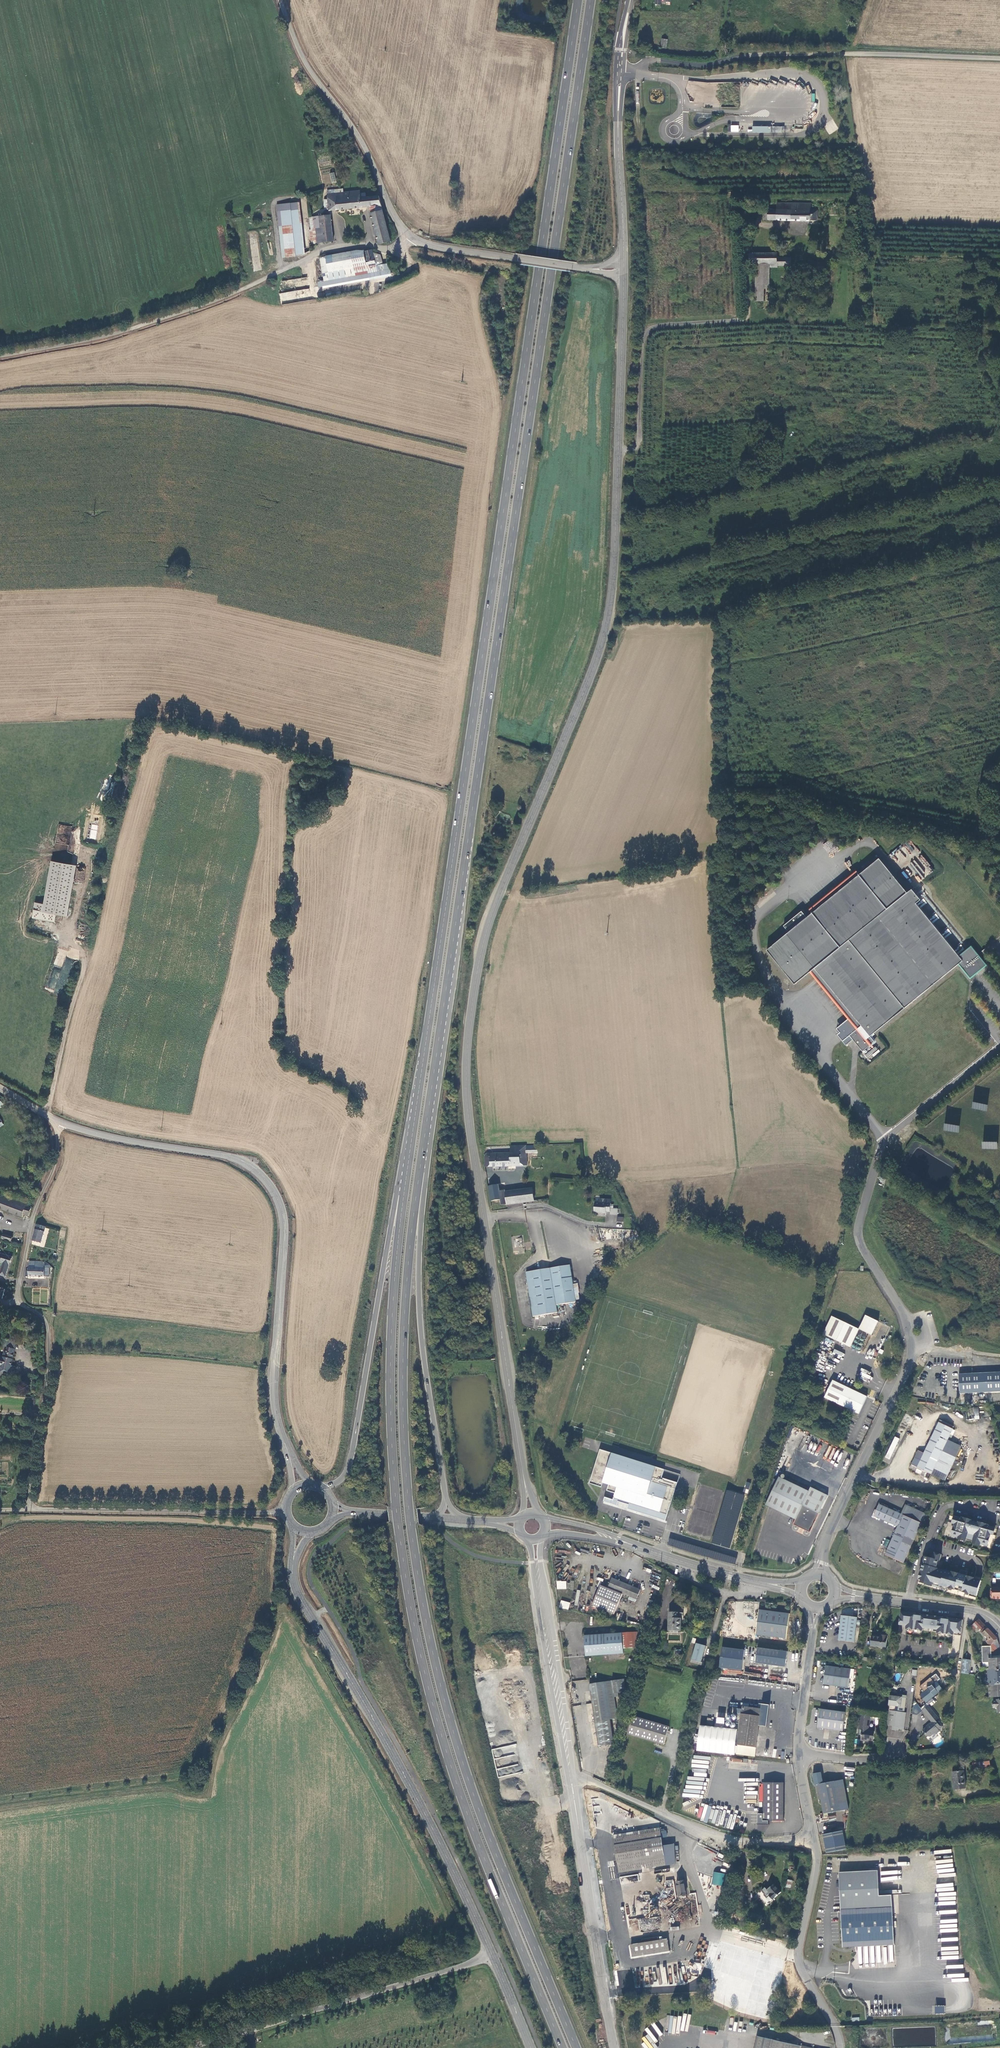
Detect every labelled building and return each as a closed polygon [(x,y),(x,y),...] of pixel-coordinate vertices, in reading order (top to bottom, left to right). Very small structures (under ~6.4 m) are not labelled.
[(361,191),(361,188),(328,191),(330,209),(370,204),(379,241),(390,238),(379,193),(367,194),(367,190),(361,191)] [(764,220),(807,221),(817,221),(818,210),(811,210),(811,203),(777,203),(777,210),(767,209),(767,213),(764,213),(764,220)] [(296,253),(302,251),(298,207),(281,209),(282,223),(285,254),(296,253)] [(332,239),(330,213),(312,215),(313,228),(320,227),(321,240),(331,240),(332,239)] [(310,241),(321,240),(320,227),(313,228),(309,228),(310,241)] [(317,259),(322,281),(374,270),(372,263),(365,264),(361,251),(361,249),(317,259)] [(370,252),(369,250),(361,251),(365,264),(372,263),(374,270),(381,268),(380,265),(377,255),(370,252)] [(769,264),(769,268),(777,268),(777,266),(791,266),(791,258),(777,258),(777,252),(765,252),(764,253),(751,253),(750,263),(756,264),(769,264)] [(756,266),(756,301),(770,301),(769,268),(756,266)] [(317,288),(388,273),(386,267),(381,268),(374,270),(322,281),(316,283),(317,288)] [(280,292),(280,300),(296,300),(295,292),(280,292)] [(822,845),(828,854),(836,848),(830,840),(822,845)] [(856,1019),(855,1020),(853,1023),(852,1025),(852,1026),(850,1029),(850,1033),(849,1034),(849,1035),(862,1051),(875,1041),(870,1035),(959,963),(966,972),(977,963),(978,964),(976,966),(979,969),(986,964),(971,946),(959,955),(916,902),(920,899),(911,887),(907,891),(879,856),(858,873),(837,891),(833,886),(829,890),(832,894),(811,912),(806,916),(800,910),(782,925),(787,931),(765,949),(792,981),(807,969),(812,965),(856,1019)] [(58,859),(49,903),(41,901),(38,917),(60,921),(62,913),(73,916),(83,864),(58,859)] [(855,869),(833,886),(837,891),(858,873),(855,869)] [(808,908),(811,912),(832,894),(829,890),(808,908)] [(71,963),(64,961),(61,973),(68,975),(71,963)] [(966,972),(970,976),(979,969),(976,966),(978,964),(977,963),(966,972)] [(812,965),(807,969),(852,1025),(853,1023),(855,1020),(856,1019),(812,965)] [(52,970),(47,990),(54,992),(59,972),(52,970)] [(63,993),(64,983),(56,983),(55,993),(63,993)] [(869,1053),(875,1057),(879,1050),(874,1046),(869,1053)] [(972,1102),(971,1109),(987,1111),(988,1104),(972,1102)] [(944,1124),(943,1131),(959,1132),(959,1125),(944,1124)] [(511,1153),(487,1154),(485,1157),(485,1165),(484,1165),(484,1167),(527,1165),(527,1153),(538,1153),(538,1145),(510,1146),(511,1153)] [(499,1185),(489,1187),(491,1201),(500,1200),(501,1205),(508,1204),(506,1192),(505,1191),(500,1191),(499,1185)] [(526,1189),(506,1192),(508,1204),(522,1202),(534,1201),(532,1189),(526,1189)] [(30,1217),(32,1208),(27,1206),(28,1204),(2,1194),(0,1201),(0,1210),(23,1218),(24,1215),(30,1217)] [(597,1197),(597,1201),(593,1201),(592,1211),(605,1211),(604,1209),(608,1209),(609,1201),(604,1201),(605,1197),(597,1197)] [(33,1242),(42,1244),(45,1233),(36,1230),(33,1242)] [(4,1234),(2,1239),(12,1242),(13,1238),(4,1234)] [(523,1238),(515,1238),(515,1253),(523,1253),(523,1238)] [(0,1253),(0,1263),(3,1264),(0,1274),(0,1276),(6,1277),(9,1266),(11,1266),(14,1257),(0,1253)] [(46,1269),(46,1262),(29,1261),(29,1271),(26,1271),(26,1277),(50,1277),(50,1269),(46,1269)] [(570,1266),(526,1272),(534,1316),(558,1313),(557,1305),(576,1301),(570,1266)] [(853,1350),(862,1332),(835,1318),(827,1336),(835,1341),(853,1350)] [(881,1325),(869,1318),(862,1332),(871,1337),(874,1338),(881,1325)] [(17,1342),(4,1339),(3,1346),(7,1347),(16,1349),(17,1342)] [(15,1376),(17,1366),(12,1365),(16,1349),(7,1347),(6,1351),(4,1351),(3,1356),(0,1355),(0,1373),(15,1376)] [(999,1392),(999,1372),(959,1372),(959,1393),(999,1392)] [(848,1389),(834,1382),(826,1399),(860,1415),(862,1409),(867,1399),(863,1397),(864,1397),(853,1391),(852,1392),(848,1390),(848,1389)] [(948,1476),(955,1460),(942,1453),(947,1442),(952,1431),(939,1424),(924,1455),(918,1453),(912,1467),(931,1476),(934,1470),(948,1476)] [(894,1436),(885,1457),(890,1459),(899,1438),(894,1436)] [(960,1449),(947,1442),(942,1453),(955,1460),(960,1449)] [(656,1467),(612,1454),(603,1482),(617,1487),(614,1498),(624,1501),(624,1499),(629,1501),(629,1502),(660,1512),(668,1484),(665,1483),(667,1475),(656,1472),(656,1473),(654,1472),(656,1467)] [(811,1534),(828,1497),(812,1490),(810,1493),(780,1479),(767,1507),(796,1521),(794,1526),(799,1529),(800,1528),(805,1530),(805,1532),(811,1534)] [(726,1490),(712,1543),(730,1548),(744,1494),(726,1490)] [(925,1516),(907,1508),(903,1517),(901,1516),(878,1507),(873,1518),(895,1528),(897,1529),(896,1531),(885,1557),(903,1565),(925,1516)] [(992,1535),(994,1529),(988,1527),(989,1526),(982,1524),(981,1527),(974,1525),(975,1523),(971,1522),(972,1521),(961,1518),(961,1519),(956,1518),(954,1524),(955,1524),(952,1534),(959,1537),(958,1539),(966,1541),(967,1539),(973,1541),(973,1543),(980,1545),(981,1543),(988,1545),(991,1535),(992,1535)] [(940,1586),(976,1597),(981,1581),(974,1579),(967,1577),(967,1575),(964,1574),(964,1571),(960,1570),(959,1574),(952,1572),(952,1573),(945,1571),(944,1572),(937,1570),(937,1569),(936,1568),(937,1566),(938,1566),(941,1555),(934,1553),(932,1559),(928,1558),(926,1566),(923,1565),(918,1580),(926,1582),(925,1585),(932,1587),(933,1585),(940,1587),(940,1586)] [(592,1606),(614,1615),(623,1594),(636,1599),(640,1590),(612,1579),(608,1588),(601,1585),(592,1606)] [(566,1581),(556,1581),(556,1589),(566,1589),(566,1581)] [(997,1584),(997,1586),(991,1585),(990,1596),(999,1597),(999,1584),(997,1584)] [(560,1600),(559,1608),(568,1610),(570,1602),(560,1600)] [(759,1610),(756,1635),(787,1639),(790,1614),(759,1610)] [(683,1618),(683,1613),(669,1612),(668,1632),(681,1633),(681,1618),(683,1618)] [(901,1612),(899,1624),(907,1625),(908,1613),(901,1612)] [(961,1636),(962,1633),(962,1632),(963,1620),(948,1618),(948,1620),(943,1619),(943,1617),(921,1614),(920,1616),(916,1615),(916,1614),(908,1613),(907,1625),(906,1629),(923,1631),(923,1628),(930,1629),(930,1631),(931,1629),(938,1630),(937,1633),(961,1636)] [(839,1641),(854,1643),(857,1617),(842,1616),(839,1641)] [(979,1619),(970,1628),(973,1631),(976,1628),(979,1631),(985,1626),(979,1619)] [(998,1639),(986,1627),(981,1631),(988,1640),(986,1642),(990,1646),(997,1639),(998,1639)] [(584,1636),(586,1656),(623,1653),(623,1648),(638,1647),(638,1636),(641,1636),(641,1632),(584,1636)] [(882,1637),(872,1636),(870,1646),(886,1648),(887,1636),(882,1635),(882,1637)] [(990,1646),(991,1646),(991,1651),(995,1651),(999,1646),(999,1643),(997,1639),(990,1646)] [(706,1646),(695,1644),(691,1661),(702,1664),(706,1646)] [(990,1646),(982,1647),(982,1659),(989,1659),(991,1659),(991,1651),(991,1646),(990,1646)] [(742,1671),(745,1650),(723,1647),(720,1668),(742,1671)] [(786,1667),(788,1652),(758,1648),(756,1663),(786,1667)] [(963,1659),(961,1673),(969,1674),(971,1660),(963,1659)] [(989,1659),(989,1663),(989,1667),(989,1669),(989,1670),(999,1670),(999,1659),(997,1659),(991,1659),(989,1659)] [(848,1688),(851,1669),(826,1666),(823,1685),(848,1688)] [(989,1670),(989,1681),(986,1681),(986,1685),(989,1685),(989,1697),(990,1697),(991,1697),(998,1697),(999,1697),(999,1670),(989,1670)] [(920,1695),(926,1703),(943,1690),(933,1677),(920,1687),(921,1688),(924,1692),(921,1694),(920,1695)] [(624,1679),(589,1684),(599,1747),(613,1744),(610,1719),(617,1718),(613,1694),(626,1692),(624,1679)] [(892,1726),(892,1730),(898,1731),(898,1729),(904,1730),(906,1718),(903,1718),(904,1713),(906,1698),(898,1696),(890,1695),(888,1712),(886,1725),(892,1726)] [(939,1719),(928,1706),(922,1711),(932,1723),(930,1724),(930,1726),(928,1727),(927,1727),(923,1730),(928,1737),(930,1737),(935,1733),(936,1734),(939,1731),(938,1730),(943,1727),(937,1720),(939,1719)] [(742,1707),(737,1745),(756,1748),(761,1709),(742,1707)] [(843,1731),(845,1712),(820,1709),(818,1728),(843,1731)] [(870,1716),(860,1715),(858,1730),(862,1730),(860,1741),(865,1742),(866,1741),(868,1741),(873,1742),(874,1732),(868,1731),(870,1716)] [(633,1716),(628,1734),(664,1745),(669,1727),(633,1716)] [(972,1759),(974,1770),(991,1767),(989,1757),(972,1759)] [(952,1772),(954,1790),(966,1788),(964,1771),(952,1772)] [(818,1784),(823,1814),(840,1811),(838,1804),(836,1789),(834,1781),(818,1784)] [(784,1783),(764,1783),(764,1784),(764,1787),(763,1821),(784,1821),(784,1783)] [(844,1787),(836,1789),(838,1804),(847,1802),(844,1787)] [(619,1873),(666,1865),(663,1846),(668,1845),(667,1838),(662,1838),(660,1828),(613,1836),(619,1873)] [(823,1835),(826,1853),(846,1849),(842,1831),(823,1835)] [(712,1885),(723,1886),(724,1873),(713,1872),(712,1885)] [(684,1881),(676,1882),(678,1897),(686,1895),(684,1881)] [(765,1894),(764,1895),(767,1898),(769,1896),(773,1900),(781,1892),(774,1884),(767,1890),(765,1887),(762,1889),(762,1891),(765,1894)] [(892,1908),(841,1910),(841,1928),(843,1948),(894,1945),(892,1908)] [(777,1992),(786,1956),(772,1952),(775,1940),(723,1927),(718,1946),(712,1945),(711,1950),(719,1952),(707,1998),(716,2000),(714,2005),(769,2020),(770,2013),(767,2012),(773,1990),(777,1992)] [(631,1947),(632,1957),(669,1951),(668,1941),(631,1947)] [(945,2005),(935,2005),(934,2013),(944,2013),(945,2005)] [(694,2042),(695,2036),(691,2035),(690,2041),(677,2039),(675,2047),(693,2047),(694,2042)] [(802,2046),(802,2044),(797,2043),(797,2045),(758,2036),(755,2047),(811,2047),(802,2046)]
